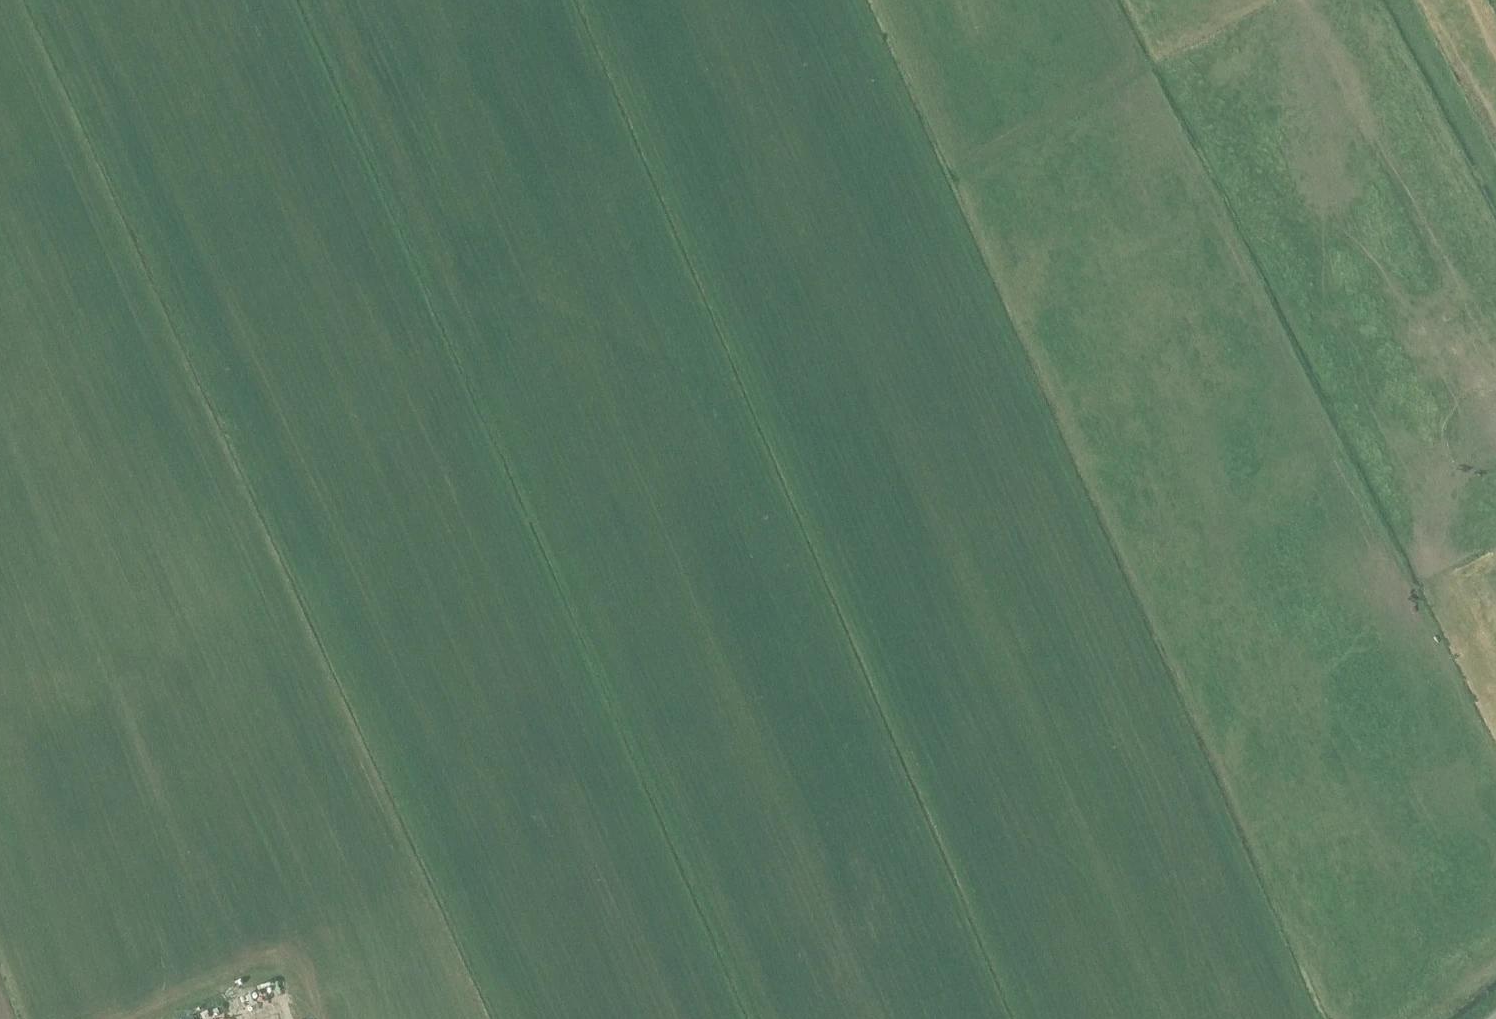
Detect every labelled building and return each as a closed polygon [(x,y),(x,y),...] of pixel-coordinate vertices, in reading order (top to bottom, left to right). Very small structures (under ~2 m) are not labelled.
[(224,1003),(230,1018),(271,1018),(260,990),(224,1003)]
